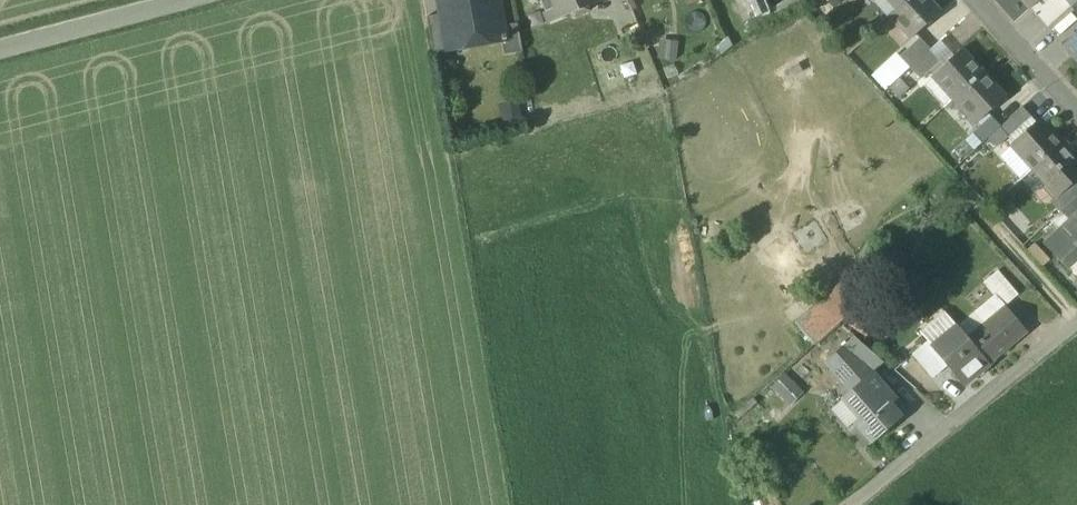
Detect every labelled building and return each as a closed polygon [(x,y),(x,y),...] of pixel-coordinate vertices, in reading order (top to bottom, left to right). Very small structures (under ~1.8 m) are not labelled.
[(480,46),(502,42),(505,41),(502,26),(497,0),(440,0),(442,14),(446,36),(478,30),(480,46)] [(550,23),(572,13),(574,17),(589,11),(587,7),(605,0),(540,0),(550,23)] [(743,24),(768,13),(763,0),(734,0),(743,24)] [(890,15),(907,0),(873,0),(888,17),(890,15)] [(928,0),(907,0),(890,15),(911,38),(940,13),(928,0)] [(1031,8),(1040,0),(1024,0),(1031,8)] [(427,17),(433,54),(449,51),(446,36),(442,14),(427,17)] [(502,42),(504,55),(522,52),(517,23),(502,26),(505,41),(502,42)] [(446,36),(449,51),(480,46),(478,30),(446,36)] [(1076,59),(1076,32),(1063,44),(1076,59)] [(677,59),(679,39),(659,38),(658,58),(677,59)] [(900,56),(910,67),(930,50),(920,38),(900,56)] [(940,61),(930,50),(910,67),(921,78),(940,61)] [(933,75),(954,98),(982,73),(961,50),(933,75)] [(1004,98),(982,73),(954,98),(977,123),(1004,98)] [(1000,128),(1008,137),(1030,117),(1022,108),(1000,128)] [(972,135),(980,144),(1000,127),(991,117),(972,135)] [(1012,145),(1033,168),(1058,145),(1037,122),(1012,145)] [(1058,145),(1033,168),(1030,170),(1055,197),(1057,198),(1076,180),(1076,165),(1067,153),(1070,150),(1062,141),(1058,145)] [(1062,212),(1076,198),(1076,180),(1057,198),(1055,197),(1050,202),(1060,213),(1062,212)] [(1062,212),(1070,221),(1076,215),(1076,198),(1062,212)] [(1076,278),(1076,277),(1076,215),(1070,221),(1046,244),(1076,278)] [(901,276),(910,286),(928,272),(919,261),(901,276)] [(794,323),(813,344),(878,286),(859,265),(794,323)] [(984,282),(995,295),(1004,306),(1018,294),(998,270),(984,282)] [(995,295),(956,328),(988,364),(1026,331),(1004,306),(995,295)] [(965,384),(988,364),(956,328),(956,327),(934,346),(933,347),(947,363),(965,384)] [(824,362),(850,391),(872,372),(882,363),(853,336),(824,362)] [(913,354),(932,376),(947,363),(933,347),(934,346),(929,340),(913,354)] [(784,372),(772,385),(792,402),(803,389),(784,372)] [(896,399),(872,372),(850,391),(841,399),(858,419),(853,423),(871,443),(901,417),(890,404),(896,399)] [(858,419),(841,399),(836,404),(853,423),(858,419)] [(907,412),(896,399),(890,404),(901,417),(907,412)]
